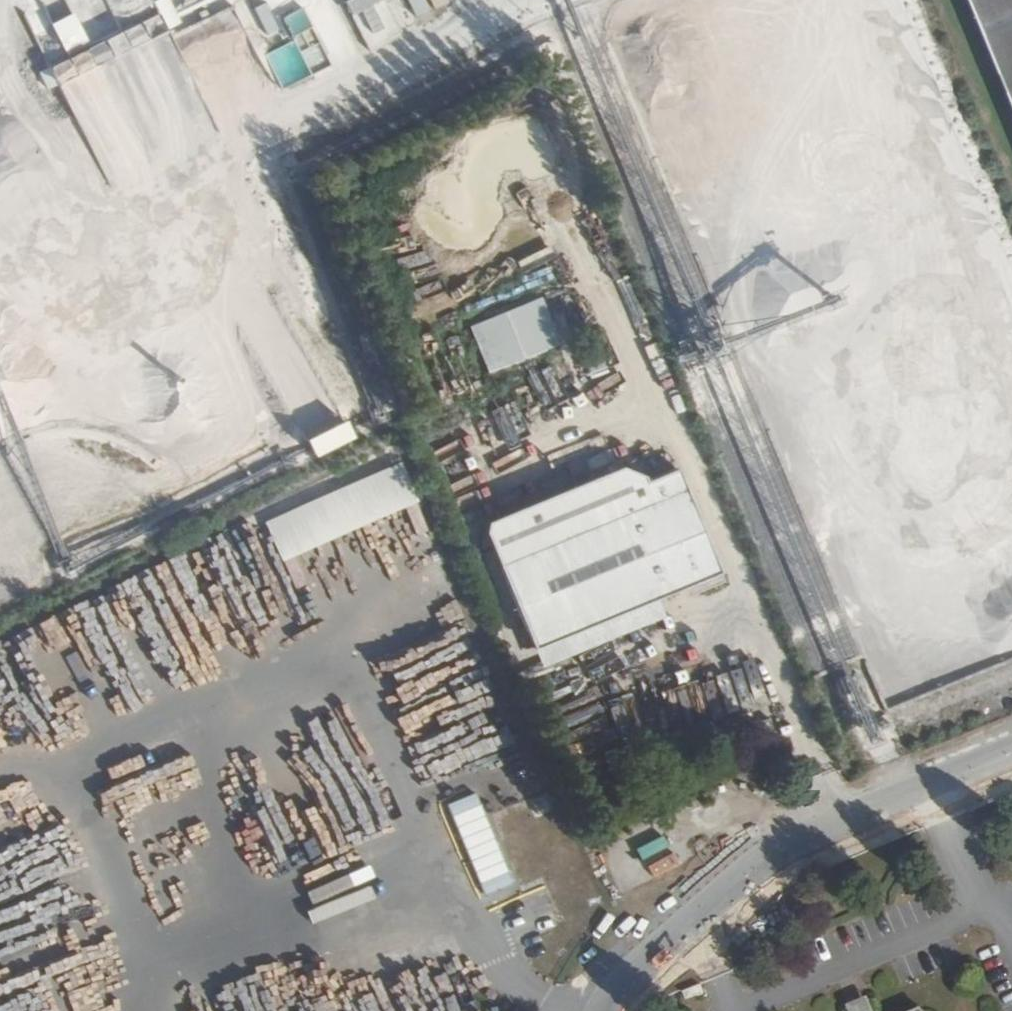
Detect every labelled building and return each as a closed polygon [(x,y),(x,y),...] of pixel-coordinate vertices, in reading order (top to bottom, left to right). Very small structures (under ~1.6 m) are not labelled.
[(382,0),(346,0),(342,2),(367,53),(382,45),(380,41),(397,32),(382,0)] [(1011,87),(1011,0),(976,0),(1011,87)] [(159,12),(51,66),(59,84),(168,31),(159,12)] [(736,333),(767,433),(831,439),(911,362),(913,347),(912,347),(880,313),(883,290),(908,292),(906,314),(948,301),(950,278),(948,270),(934,268),(924,235),(875,184),(869,190),(862,183),(863,172),(798,192),(805,214),(798,221),(784,207),(740,221),(735,276),(751,260),(758,267),(764,261),(778,262),(739,299),(736,333)] [(487,371),(563,348),(548,299),(472,322),(487,371)] [(312,436),(318,453),(359,438),(353,421),(312,436)] [(418,496),(402,457),(268,511),(284,551),(418,496)] [(664,498),(501,564),(523,617),(538,652),(679,591),(683,600),(726,581),(678,468),(655,477),(664,498)] [(655,477),(493,544),(501,564),(664,498),(655,477)] [(891,730),(912,731),(912,714),(938,715),(939,702),(892,701),(891,730)] [(690,992),(693,1001),(707,995),(703,986),(690,992)] [(857,1010),(882,1010),(876,994),(853,1002),(857,1010)]
